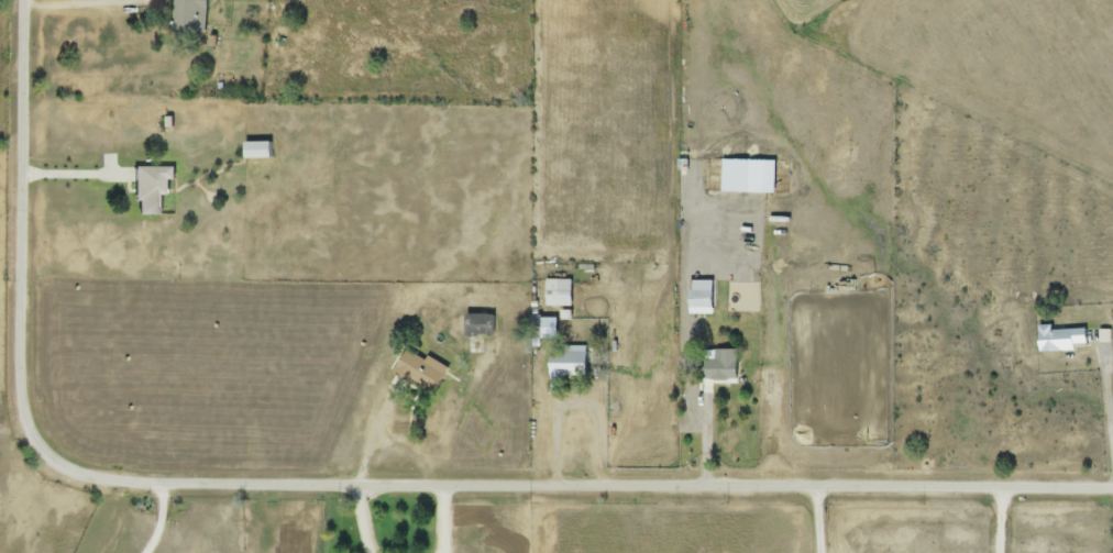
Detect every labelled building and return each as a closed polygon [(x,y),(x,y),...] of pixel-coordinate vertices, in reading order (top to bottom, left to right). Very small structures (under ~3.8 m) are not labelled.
[(173,35),(206,35),(206,0),(173,0),(173,35)] [(270,143),(244,143),(244,160),(270,160),(270,143)] [(161,196),(168,196),(167,181),(174,181),(173,168),(133,168),(134,217),(161,216),(161,196)] [(571,308),(571,280),(545,280),(545,308),(571,308)] [(689,315),(711,315),(711,291),(704,291),(704,281),(690,281),(689,315)] [(466,339),(493,339),(493,315),(466,315),(466,339)] [(1085,346),(1085,330),(1050,332),(1050,326),(1039,327),(1040,353),(1075,352),(1075,346),(1085,346)] [(447,370),(406,349),(394,373),(434,395),(447,370)] [(586,379),(586,350),(549,350),(549,379),(586,379)] [(718,361),(707,361),(707,381),(736,381),(736,350),(718,350),(718,361)]
